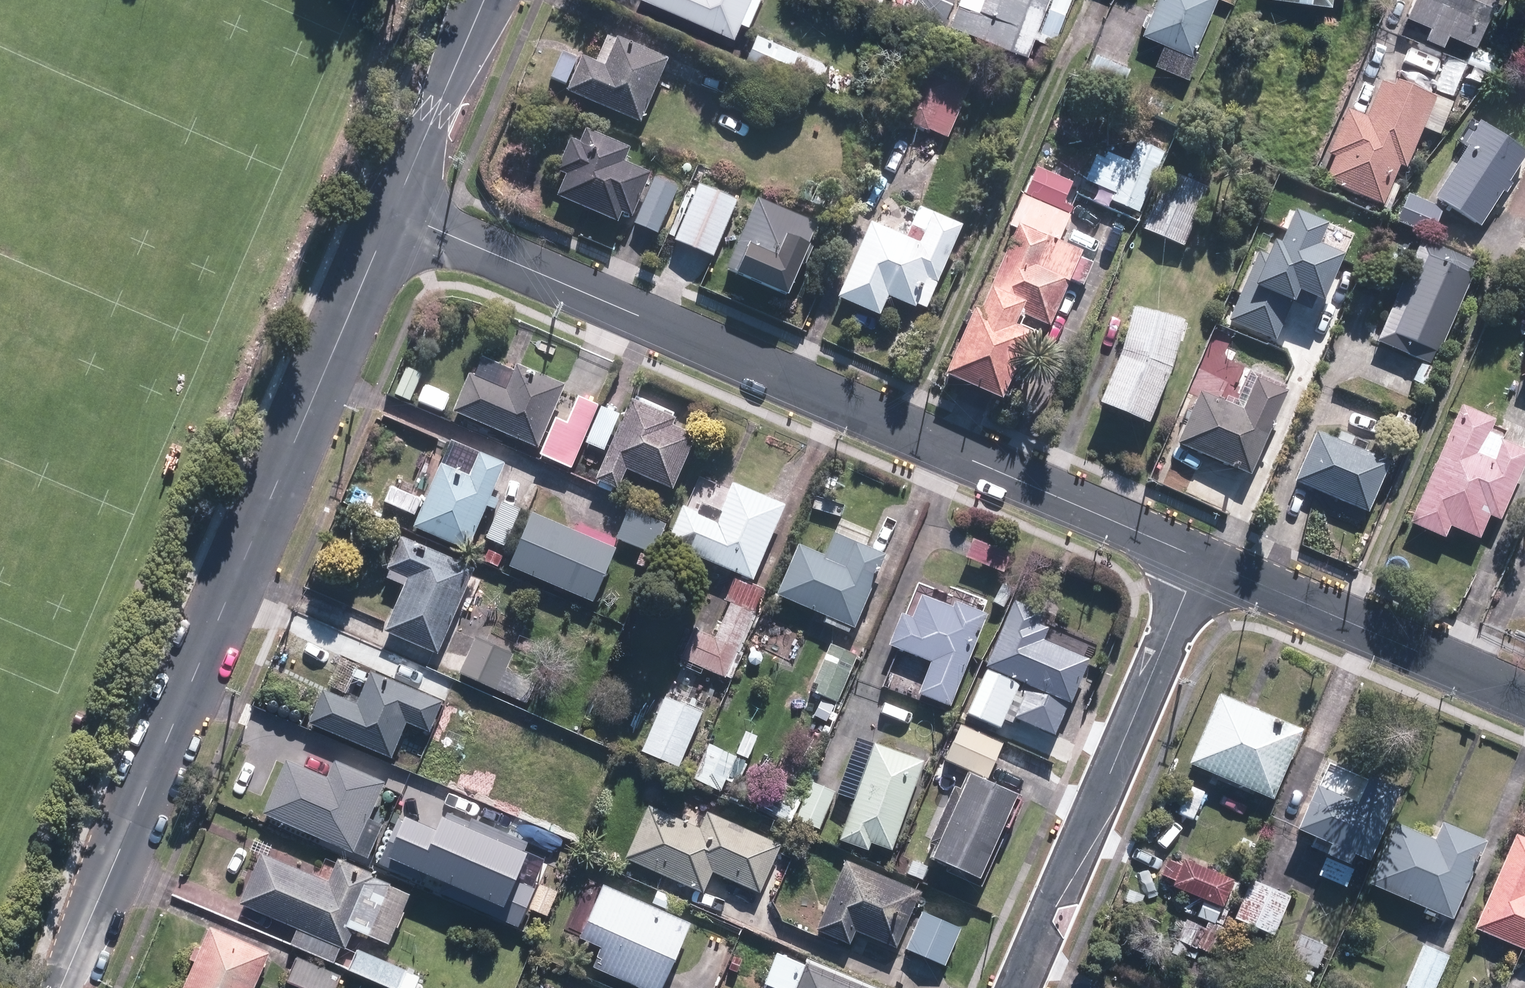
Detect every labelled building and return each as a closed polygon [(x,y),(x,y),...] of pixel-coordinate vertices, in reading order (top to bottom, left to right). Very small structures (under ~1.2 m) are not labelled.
[(737,35),(744,19),(753,24),(763,0),(655,0),(737,35)] [(995,12),(963,0),(961,0),(951,25),(1032,55),(1053,0),(1000,0),(995,12)] [(1146,32),(1197,54),(1220,0),(1159,0),(1146,32)] [(1414,16),(1433,24),(1429,36),(1448,43),(1453,32),(1481,43),(1498,0),(1420,0),(1414,16)] [(761,29),(748,57),(820,89),(832,61),(761,29)] [(673,56),(611,32),(599,62),(581,55),(567,90),(646,122),(673,56)] [(1410,45),(1404,60),(1436,73),(1442,57),(1410,45)] [(1461,90),(1477,97),(1489,69),(1496,72),(1502,57),(1475,45),(1468,60),(1473,62),(1461,90)] [(951,138),(972,91),(930,72),(908,122),(929,131),(931,128),(951,138)] [(1404,163),(1412,166),(1428,129),(1442,136),(1456,102),(1401,79),(1398,86),(1384,80),(1369,115),(1352,108),(1333,153),(1338,155),(1327,180),(1386,205),(1404,163)] [(1483,119),(1468,143),(1471,144),(1437,196),(1484,226),(1524,162),(1524,146),(1483,119)] [(629,160),(635,145),(591,128),(585,144),(573,140),(561,170),(570,173),(561,198),(623,222),(627,212),(636,216),(652,176),(654,170),(629,160)] [(1169,152),(1140,139),(1129,162),(1101,150),(1087,181),(1114,193),(1111,200),(1140,214),(1169,152)] [(1041,167),(1028,195),(1074,216),(1079,207),(1066,201),(1075,182),(1041,167)] [(1169,167),(1143,228),(1189,247),(1214,186),(1169,167)] [(682,187),(657,176),(638,221),(663,232),(682,187)] [(742,199),(703,182),(678,239),(718,256),(742,199)] [(1446,208),(1411,194),(1399,223),(1434,237),(1446,208)] [(951,372),(1007,398),(1038,332),(1023,325),(1028,314),(1054,326),(1076,280),(1086,285),(1097,261),(1084,255),(1086,250),(1063,239),(1074,216),(1028,195),(1013,228),(1017,230),(951,372)] [(827,224),(762,196),(730,269),(795,297),(827,224)] [(876,221),(843,297),(885,315),(894,295),(919,306),(920,304),(931,309),(968,225),(925,206),(911,237),(876,221)] [(1424,238),(1380,340),(1417,355),(1407,377),(1424,384),(1439,350),(1443,352),(1476,275),(1473,273),(1478,262),(1424,238)] [(1293,281),(1278,318),(1317,335),(1333,298),(1293,281)] [(1178,367),(1190,317),(1137,303),(1127,349),(1105,401),(1154,422),(1178,367)] [(542,448),(570,384),(521,363),(509,388),(473,373),(456,410),(542,448)] [(1240,404),(1204,389),(1181,444),(1254,474),(1290,387),(1253,372),(1240,404)] [(601,404),(582,396),(570,423),(561,419),(546,454),(575,466),(601,404)] [(635,399),(599,480),(621,489),(631,467),(678,488),(702,434),(677,423),(679,418),(635,399)] [(1452,523),(1484,536),(1493,516),(1503,520),(1524,471),(1524,447),(1506,439),(1498,459),(1483,453),(1498,417),(1465,402),(1413,522),(1446,536),(1452,523)] [(608,450),(624,414),(604,406),(589,441),(608,450)] [(1393,460),(1321,428),(1298,479),(1370,511),(1393,460)] [(472,550),(509,462),(486,452),(476,473),(444,460),(427,499),(421,513),(416,526),(472,550)] [(757,579),(789,503),(738,482),(721,520),(685,506),(670,543),(757,579)] [(421,513),(427,499),(398,486),(392,500),(421,513)] [(634,508),(620,537),(655,553),(668,524),(634,508)] [(620,548),(537,511),(514,564),(597,600),(620,548)] [(859,627),(890,550),(839,530),(830,553),(800,540),(778,594),(859,627)] [(405,536),(387,578),(407,586),(388,631),(442,654),(479,567),(405,536)] [(976,537),(967,559),(1005,573),(1013,552),(976,537)] [(923,700),(925,694),(957,706),(993,610),(956,596),(953,604),(924,593),(917,612),(907,608),(893,644),(897,646),(883,685),(923,700)] [(1046,610),(1018,598),(969,709),(1006,725),(1011,713),(1061,735),(1096,656),(1047,635),(1051,626),(1041,622),(1046,610)] [(732,677),(759,614),(732,603),(718,636),(699,628),(687,658),(732,677)] [(477,635),(460,674),(531,706),(541,684),(508,669),(516,652),(477,635)] [(843,699),(864,653),(835,639),(813,685),(843,699)] [(359,701),(328,688),(315,719),(412,761),(427,728),(435,731),(447,702),(373,669),(359,701)] [(1226,693),(1196,763),(1277,798),(1307,728),(1226,693)] [(682,766),(706,713),(668,696),(644,748),(682,766)] [(948,756),(990,777),(1007,743),(965,722),(948,756)] [(898,848),(930,759),(874,739),(870,751),(857,746),(840,793),(857,799),(843,839),(873,850),(876,841),(898,848)] [(743,754),(712,741),(696,779),(727,792),(743,754)] [(389,782),(342,760),(333,778),(291,758),(266,810),(390,868),(408,831),(374,815),(389,782)] [(1330,760),(1301,826),(1336,842),(1331,852),(1354,862),(1359,851),(1373,857),(1402,791),(1330,760)] [(1021,792),(972,771),(964,788),(958,785),(930,851),(986,874),(1021,792)] [(782,781),(766,810),(792,824),(808,795),(782,781)] [(821,828),(839,792),(818,781),(800,818),(821,828)] [(1197,819),(1208,791),(1189,783),(1178,811),(1197,819)] [(703,828),(651,805),(628,857),(708,893),(719,870),(764,891),(786,843),(711,810),(703,828)] [(1373,883),(1428,906),(1424,914),(1444,922),(1447,914),(1456,918),(1490,839),(1448,821),(1440,839),(1400,822),(1373,883)] [(1518,833),(1478,927),(1524,947),(1524,836),(1518,833)] [(340,959),(347,943),(352,945),(358,929),(393,943),(415,892),(338,859),(329,880),(264,852),(243,901),(302,926),(296,940),(340,959)] [(1357,866),(1330,855),(1322,874),(1349,885),(1357,866)] [(863,930),(901,947),(926,891),(851,858),(819,930),(856,946),(863,930)] [(1207,898),(1226,906),(1237,879),(1187,858),(1185,864),(1172,859),(1165,874),(1179,880),(1177,885),(1207,898)] [(539,900),(551,873),(531,865),(519,891),(539,900)] [(1296,896),(1256,877),(1237,918),(1276,936),(1296,896)] [(583,935),(606,946),(597,966),(646,987),(665,987),(695,924),(607,884),(583,935)] [(1226,906),(1207,898),(1199,916),(1218,924),(1226,906)] [(968,929),(927,909),(908,950),(949,969),(968,929)] [(274,952),(212,926),(186,987),(259,987),(274,952)] [(1331,943),(1302,931),(1291,959),(1319,971),(1331,943)] [(1427,943),(1407,987),(1439,987),(1453,955),(1427,943)] [(354,971),(394,987),(415,987),(421,974),(364,949),(354,971)] [(766,984),(776,987),(867,987),(780,951),(766,984)] [(290,980),(307,987),(340,987),(346,976),(301,957),(290,980)]
